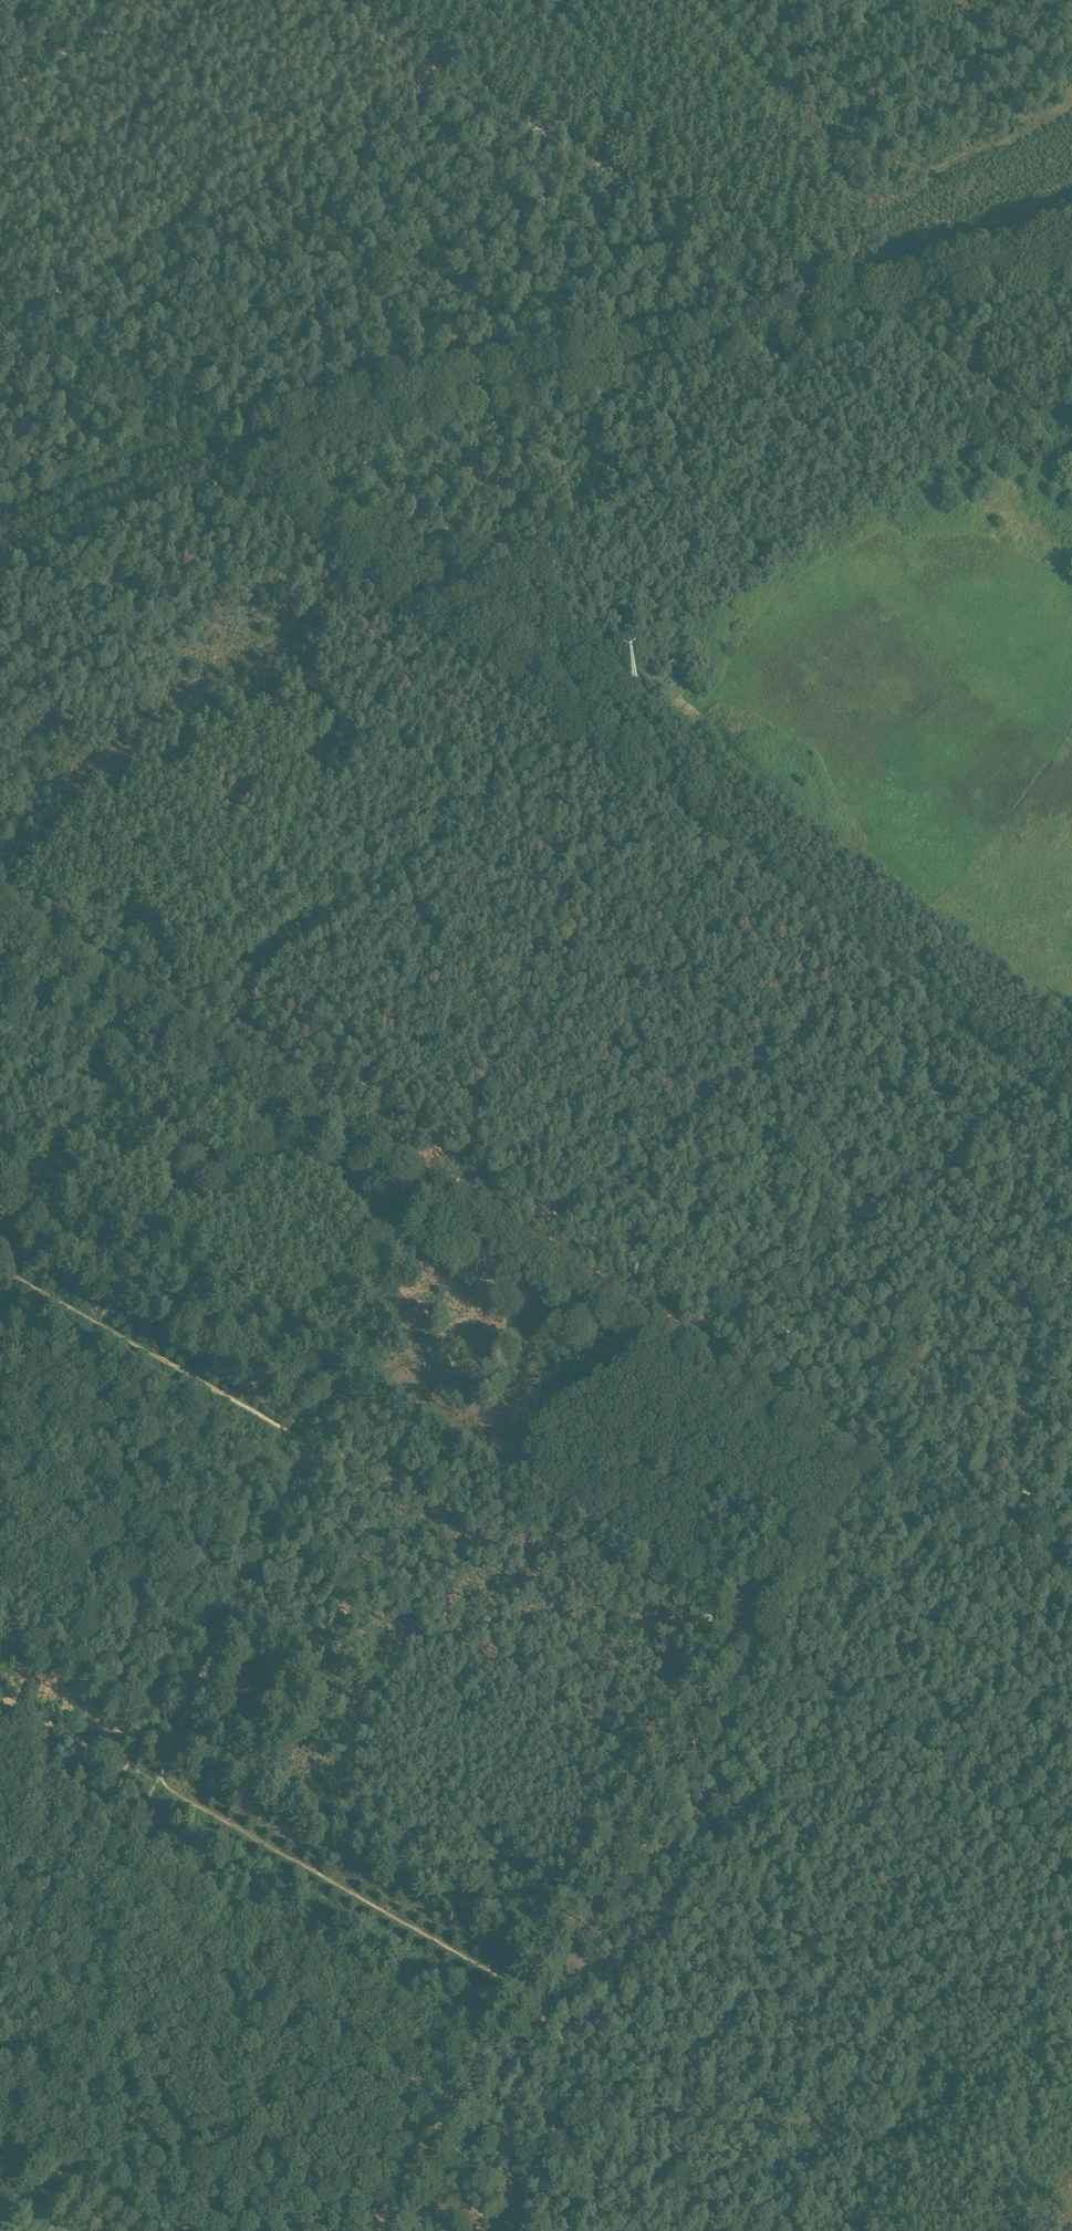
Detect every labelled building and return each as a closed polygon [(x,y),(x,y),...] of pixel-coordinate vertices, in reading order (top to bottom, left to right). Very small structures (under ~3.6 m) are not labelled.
[(678,669),(681,665),(673,660),(670,664),(678,669)] [(629,683),(638,677),(635,671),(626,677),(629,683)] [(705,691),(712,683),(708,679),(701,688),(705,691)]
